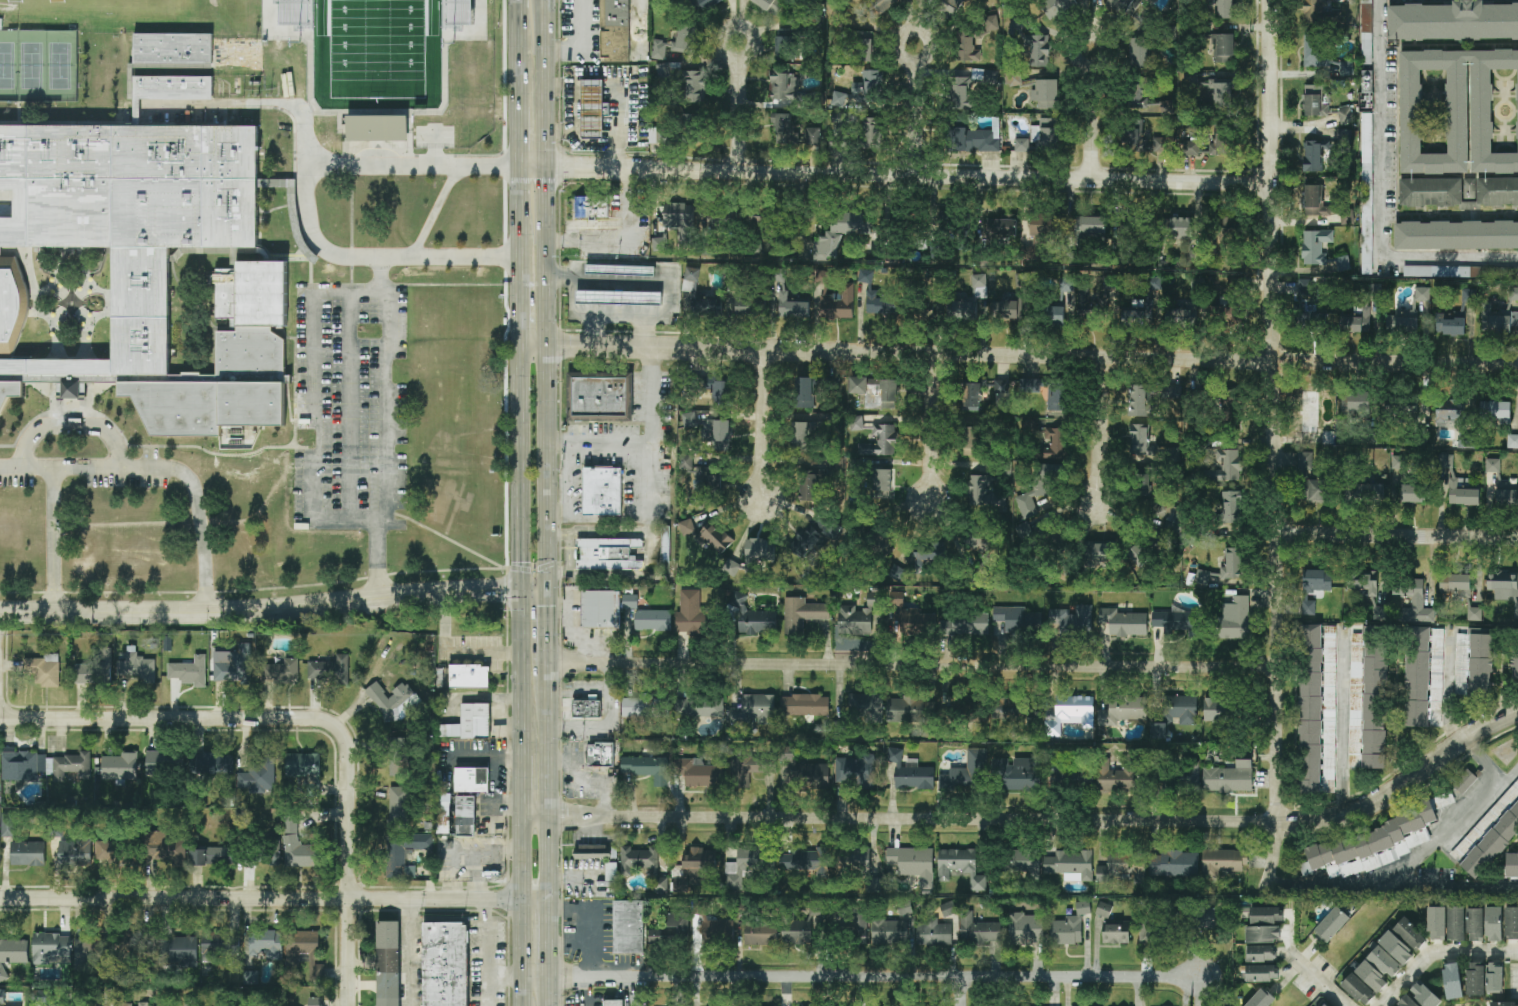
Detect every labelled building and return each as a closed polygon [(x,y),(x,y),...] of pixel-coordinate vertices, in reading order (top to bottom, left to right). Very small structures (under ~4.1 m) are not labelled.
[(280,3),(280,0),(313,0),(313,4),(313,25),(279,25),(280,3)] [(445,5),(445,0),(474,0),(474,3),(473,25),(445,25),(445,5)] [(601,61),(601,0),(629,0),(630,63),(601,61)] [(725,2),(724,0),(692,0),(700,15),(725,2)] [(785,3),(781,0),(751,0),(751,1),(777,16),(785,3)] [(898,4),(896,0),(864,0),(875,18),(898,4)] [(964,0),(929,0),(927,4),(955,19),(964,0)] [(1131,19),(1141,1),(1139,0),(1110,0),(1107,5),(1131,19)] [(1219,19),(1234,19),(1233,0),(1219,0),(1219,19)] [(1323,22),(1322,4),(1352,3),(1352,0),(1304,0),(1305,23),(1323,22)] [(1373,64),(1372,0),(1361,0),(1362,64),(1373,64)] [(1483,4),(1483,0),(1453,0),(1453,5),(1388,5),(1388,39),(1517,39),(1517,4),(1483,4)] [(984,16),(985,32),(999,31),(998,15),(984,16)] [(698,26),(681,24),(679,43),(654,40),(652,58),(666,60),(667,51),(694,54),(698,26)] [(779,61),(799,59),(797,29),(777,30),(779,61)] [(873,62),(873,32),(858,31),(857,61),(873,62)] [(133,34),(212,34),(212,64),(133,64),(133,34)] [(982,61),(982,50),(975,50),(974,34),(957,34),(958,62),(982,61)] [(1049,67),(1050,35),(1026,34),(1025,66),(1049,67)] [(1235,62),(1234,35),(1213,35),(1214,63),(1235,62)] [(1305,67),(1327,67),(1327,36),(1305,35),(1305,67)] [(1149,66),(1149,39),(1129,38),(1129,65),(1149,66)] [(1401,51),(1401,174),(1470,174),(1470,173),(1517,173),(1517,50),(1401,51)] [(1353,76),(1353,61),(1340,62),(1340,76),(1353,76)] [(706,102),(706,71),(682,71),(682,63),(658,63),(658,79),(685,79),(685,102),(706,102)] [(771,102),(806,101),(806,94),(799,94),(799,76),(793,77),(793,68),(771,69),(771,102)] [(884,70),(863,70),(863,83),(853,82),(853,101),(883,102),(884,70)] [(9,397),(0,414),(0,125),(131,125),(132,76),(212,77),(212,99),(139,99),(140,125),(256,126),(256,246),(168,248),(168,374),(215,374),(214,269),(235,268),(235,262),(284,261),(284,426),(219,427),(219,437),(150,437),(130,399),(118,398),(117,384),(80,383),(79,398),(59,398),(59,383),(22,384),(22,397),(9,397)] [(970,77),(950,77),(950,108),(970,108),(970,77)] [(603,80),(583,80),(584,139),(604,138),(603,80)] [(1038,109),(1059,109),(1058,80),(1037,80),(1037,91),(1031,91),(1031,101),(1038,101),(1038,109)] [(1174,99),(1143,100),(1142,81),(1130,82),(1131,114),(1175,112),(1174,99)] [(1232,82),(1203,82),(1204,109),(1232,109),(1232,82)] [(1322,116),(1322,85),(1305,85),(1304,116),(1322,116)] [(845,108),(847,93),(834,91),(832,106),(845,108)] [(1353,122),(1350,105),(1338,108),(1341,124),(1353,122)] [(683,107),(683,119),(700,119),(700,108),(683,107)] [(821,145),(822,129),(792,129),(792,114),(772,113),(771,123),(777,123),(777,144),(821,145)] [(1373,114),(1362,114),(1361,274),(1372,274),(1373,114)] [(345,117),(406,116),(406,141),(346,142),(345,117)] [(1058,117),(1038,119),(1041,151),(1061,149),(1058,117)] [(880,148),(881,118),(864,118),(863,147),(880,148)] [(1000,151),(1000,118),(993,118),(993,129),(950,129),(950,151),(1000,151)] [(1129,128),(1128,150),(1146,151),(1147,140),(1142,139),(1142,128),(1129,128)] [(671,143),(671,129),(650,129),(650,144),(671,143)] [(1338,145),(1351,145),(1351,130),(1339,130),(1338,145)] [(1210,155),(1232,155),(1232,134),(1210,135),(1210,155)] [(1171,138),(1153,137),(1153,154),(1170,155),(1171,138)] [(1015,151),(1029,152),(1029,139),(1016,138),(1015,151)] [(1321,172),(1322,141),(1305,141),(1303,172),(1321,172)] [(1463,206),(1462,178),(1400,179),(1401,207),(1463,206)] [(1477,179),(1478,207),(1517,206),(1517,178),(1477,179)] [(1465,199),(1476,199),(1476,179),(1465,179),(1465,199)] [(1320,185),(1305,185),(1304,215),(1331,216),(1331,207),(1320,206),(1320,185)] [(609,218),(608,197),(575,198),(576,219),(609,218)] [(664,204),(664,226),(699,226),(699,204),(664,204)] [(958,211),(941,209),(939,229),(956,231),(958,211)] [(843,233),(868,234),(873,236),(877,224),(877,218),(863,213),(833,212),(832,216),(831,231),(825,231),(822,240),(814,240),(814,260),(826,261),(826,257),(837,258),(837,252),(843,233)] [(1054,214),(1032,213),(1031,235),(1054,236),(1054,214)] [(766,216),(752,217),(753,234),(766,234),(766,216)] [(1111,218),(1078,217),(1078,240),(1110,241),(1111,218)] [(1193,218),(1165,218),(1165,246),(1186,247),(1186,263),(1197,263),(1197,251),(1193,251),(1193,218)] [(1017,238),(1018,219),(987,219),(987,237),(1017,238)] [(1211,237),(1226,237),(1226,229),(1239,229),(1239,221),(1211,220),(1211,237)] [(1517,249),(1517,222),(1395,222),(1396,249),(1517,249)] [(1333,243),(1333,231),(1303,231),(1303,265),(1326,265),(1326,253),(1322,253),(1322,242),(1333,243)] [(652,238),(653,251),(667,251),(666,238),(652,238)] [(1023,244),(1023,259),(1037,259),(1037,244),(1023,244)] [(1338,272),(1351,270),(1349,256),(1336,258),(1338,272)] [(592,274),(625,273),(624,265),(591,266),(592,274)] [(684,280),(698,283),(701,269),(686,266),(684,280)] [(1404,266),(1404,276),(1517,278),(1517,268),(1404,266)] [(858,283),(873,284),(874,270),(859,269),(858,283)] [(1017,286),(1031,285),(1030,273),(1016,274),(1017,286)] [(987,298),(987,274),(972,275),(973,298),(987,298)] [(1075,278),(1060,279),(1060,292),(1075,291),(1075,278)] [(1297,312),(1307,313),(1307,326),(1323,327),(1324,314),(1313,314),(1314,279),(1298,279),(1297,312)] [(853,320),(854,283),(842,283),(841,297),(821,297),(820,319),(853,320)] [(1078,286),(1078,313),(1095,312),(1094,285),(1078,286)] [(1369,332),(1371,297),(1381,297),(1381,286),(1357,285),(1356,311),(1345,311),(1345,331),(1369,332)] [(1430,287),(1414,287),(1415,301),(1430,301),(1430,287)] [(1510,287),(1509,300),(1517,300),(1517,288),(1510,287)] [(1477,303),(1477,289),(1463,289),(1462,302),(1477,303)] [(777,317),(810,317),(810,302),(788,302),(788,290),(776,291),(777,317)] [(867,291),(867,314),(896,314),(897,299),(878,298),(878,291),(867,291)] [(692,316),(723,316),(722,299),(705,299),(705,293),(692,293),(692,316)] [(1240,299),(1219,296),(1215,322),(1236,325),(1240,299)] [(736,299),(736,317),(757,317),(757,299),(736,299)] [(931,301),(931,318),(946,318),(946,301),(931,301)] [(978,302),(948,301),(948,322),(977,322),(978,302)] [(1022,302),(993,301),(993,320),(1022,321),(1022,302)] [(1492,311),(1492,301),(1482,301),(1481,332),(1517,333),(1517,313),(1492,311)] [(1043,305),(1045,323),(1065,322),(1064,303),(1043,305)] [(1123,328),(1152,327),(1152,305),(1133,305),(1133,309),(1122,309),(1123,328)] [(1198,321),(1199,307),(1172,305),(1171,319),(1198,321)] [(1395,310),(1395,316),(1387,316),(1387,332),(1418,332),(1417,310),(1395,310)] [(1436,313),(1435,334),(1464,335),(1465,314),(1436,313)] [(567,372),(632,372),(632,421),(567,420),(567,372)] [(813,407),(812,378),(796,378),(796,408),(813,407)] [(865,408),(897,409),(898,379),(850,378),(850,394),(866,394),(865,408)] [(1009,380),(995,380),(994,393),(1009,394),(1009,380)] [(712,406),(731,406),(732,381),(713,381),(712,406)] [(982,381),(962,381),(962,407),(982,407),(982,381)] [(1048,410),(1067,411),(1068,385),(1049,384),(1048,410)] [(1153,416),(1154,385),(1130,385),(1129,416),(1153,416)] [(1163,399),(1181,399),(1181,386),(1163,386),(1163,399)] [(1318,433),(1318,392),(1301,391),(1300,432),(1318,433)] [(1342,411),(1370,412),(1370,394),(1342,393),(1342,411)] [(1385,417),(1417,418),(1418,401),(1386,399),(1385,417)] [(1437,426),(1465,425),(1464,399),(1435,400),(1437,426)] [(1481,420),(1511,419),(1511,401),(1481,402),(1481,420)] [(683,413),(683,427),(697,427),(696,412),(683,413)] [(731,421),(704,420),(704,442),(712,442),(712,451),(730,451),(731,421)] [(816,423),(792,422),(791,454),(808,454),(809,435),(816,435),(816,423)] [(896,456),(896,425),(875,424),(874,444),(859,444),(858,455),(896,456)] [(1130,425),(1131,455),(1156,454),(1156,442),(1148,442),(1148,424),(1130,425)] [(964,456),(980,455),(980,427),(963,428),(964,456)] [(1068,459),(1069,429),(1047,428),(1047,448),(1038,447),(1037,458),(1068,459)] [(1334,445),(1335,431),(1321,431),(1321,444),(1334,445)] [(1473,435),(1459,435),(1459,448),(1473,448),(1473,435)] [(1508,435),(1508,449),(1517,449),(1517,435),(1508,435)] [(1241,449),(1218,450),(1218,466),(1205,467),(1205,481),(1239,480),(1239,471),(1242,471),(1241,449)] [(1313,469),(1312,452),(1297,452),(1298,502),(1309,502),(1308,469),(1313,469)] [(693,470),(694,454),(679,454),(678,469),(693,470)] [(1393,476),(1406,477),(1406,456),(1394,456),(1393,476)] [(831,459),(831,472),(843,473),(844,460),(831,459)] [(860,459),(849,460),(850,471),(861,471),(860,459)] [(1500,459),(1486,459),(1486,473),(1500,473),(1500,459)] [(1064,464),(1034,464),(1034,490),(1015,497),(1019,508),(1023,520),(1039,514),(1032,496),(1056,496),(1064,493),(1064,464)] [(583,515),(621,516),(622,468),(584,467),(583,515)] [(1151,496),(1151,467),(1136,467),(1136,495),(1151,496)] [(873,500),(893,495),(887,468),(870,472),(874,487),(870,488),(873,500)] [(721,493),(724,477),(708,473),(708,470),(705,470),(701,489),(721,493)] [(816,475),(800,475),(801,501),(817,501),(816,475)] [(991,475),(970,475),(969,507),(996,508),(996,495),(990,495),(991,475)] [(1479,505),(1480,490),(1469,490),(1469,479),(1450,478),(1449,505),(1479,505)] [(1330,480),(1310,480),(1310,502),(1331,502),(1330,480)] [(1509,488),(1509,482),(1498,482),(1498,505),(1517,506),(1517,488),(1509,488)] [(1383,485),(1359,484),(1358,503),(1383,504),(1383,485)] [(1423,503),(1423,486),(1402,486),(1402,502),(1423,503)] [(1221,491),(1221,523),(1240,523),(1240,491),(1221,491)] [(684,537),(697,531),(691,518),(679,523),(684,537)] [(788,549),(802,560),(814,544),(821,550),(835,532),(838,534),(842,529),(837,524),(835,527),(823,518),(815,528),(808,522),(788,549)] [(1023,538),(1032,534),(1027,522),(1018,526),(1023,538)] [(696,538),(724,555),(734,538),(714,526),(711,531),(703,526),(696,538)] [(643,539),(579,539),(579,560),(577,560),(576,569),(643,570),(643,558),(631,558),(631,548),(643,548),(643,539)] [(774,561),(774,539),(746,539),(745,572),(757,572),(757,560),(774,561)] [(924,562),(948,561),(947,542),(918,542),(919,552),(915,552),(916,568),(924,568),(924,562)] [(1116,564),(1116,543),(1090,544),(1091,565),(1116,564)] [(1139,571),(1152,559),(1137,543),(1124,555),(1139,571)] [(1220,567),(1221,578),(1243,578),(1243,548),(1224,548),(1225,567),(1220,567)] [(1194,583),(1207,587),(1211,572),(1198,568),(1194,583)] [(1331,591),(1331,575),(1324,575),(1324,570),(1304,570),(1304,590),(1331,591)] [(1346,588),(1366,589),(1366,597),(1377,597),(1378,571),(1347,570),(1346,588)] [(1517,598),(1517,573),(1487,574),(1488,598),(1517,598)] [(1471,575),(1440,574),(1439,595),(1470,597),(1471,575)] [(1424,580),(1394,579),(1393,595),(1412,595),(1412,608),(1402,608),(1402,622),(1435,623),(1435,608),(1423,608),(1424,580)] [(681,590),(681,612),(676,611),(676,634),(708,634),(708,612),(700,612),(700,590),(681,590)] [(620,592),(583,591),(582,628),(620,629),(620,592)] [(868,607),(882,607),(881,592),(868,592),(868,607)] [(904,608),(903,592),(892,592),(893,635),(932,634),(932,614),(920,614),(919,608),(904,608)] [(638,608),(637,594),(623,595),(623,608),(638,608)] [(1251,639),(1251,596),(1231,596),(1231,617),(1218,617),(1218,639),(1251,639)] [(785,634),(804,634),(804,619),(830,620),(830,604),(806,604),(806,598),(785,598),(785,634)] [(1315,600),(1302,601),(1302,615),(1316,615),(1315,600)] [(838,634),(872,635),(872,609),(856,609),(856,605),(839,605),(838,634)] [(1092,637),(1092,605),(1076,605),(1076,611),(1049,610),(1049,636),(1092,637)] [(1042,613),(1024,613),(1024,607),(993,607),(993,622),(1005,622),(1005,632),(1042,633),(1042,613)] [(1386,620),(1386,607),(1373,607),(1373,620),(1386,620)] [(1147,614),(1117,613),(1117,609),(1100,608),(1099,636),(1147,637),(1147,614)] [(1468,620),(1482,621),(1482,608),(1468,608),(1468,620)] [(738,635),(777,635),(777,611),(738,611),(738,635)] [(1164,627),(1164,633),(1199,633),(1199,612),(1152,612),(1153,627),(1164,627)] [(989,615),(940,614),(940,634),(988,635),(989,615)] [(1322,625),(1300,625),(1301,793),(1323,793),(1322,625)] [(1385,769),(1388,634),(1380,634),(1380,627),(1366,626),(1362,768),(1385,769)] [(1336,627),(1325,627),(1324,792),(1335,792),(1336,627)] [(1429,727),(1430,627),(1407,627),(1406,727),(1429,727)] [(1444,629),(1433,629),(1431,726),(1442,726),(1444,629)] [(1492,697),(1493,629),(1470,629),(1469,697),(1492,697)] [(1349,766),(1361,767),(1361,738),(1354,738),(1354,733),(1362,734),(1364,635),(1351,634),(1349,766)] [(1469,695),(1470,634),(1456,634),(1455,695),(1469,695)] [(251,643),(239,643),(239,651),(214,652),(215,683),(252,682),(251,643)] [(155,682),(155,659),(136,658),(136,647),(126,646),(126,661),(118,661),(118,681),(155,682)] [(75,663),(74,684),(111,685),(112,648),(101,648),(101,663),(75,663)] [(59,687),(59,654),(45,654),(45,659),(24,658),(24,673),(35,673),(35,687),(59,687)] [(206,655),(195,655),(195,664),(168,663),(168,678),(182,678),(181,685),(206,685),(206,655)] [(349,655),(337,655),(336,662),(308,661),(308,681),(348,681),(349,655)] [(298,658),(284,659),(284,664),(267,664),(268,682),(299,681),(298,658)] [(449,666),(450,689),(490,688),(489,665),(449,666)] [(392,726),(423,702),(407,682),(388,696),(376,682),(365,690),(392,726)] [(849,720),(882,721),(883,694),(849,693),(849,720)] [(623,698),(622,716),(664,717),(665,696),(641,695),(641,698),(623,698)] [(723,695),(676,697),(677,720),(724,718),(723,695)] [(775,695),(743,695),(743,708),(730,708),(730,725),(754,724),(754,725),(775,725),(775,695)] [(829,716),(829,696),(782,695),(782,715),(829,716)] [(1098,726),(1120,727),(1121,719),(1147,720),(1148,696),(1110,695),(1109,710),(1098,709),(1098,726)] [(1094,729),(1094,697),(1056,696),(1056,706),(1046,705),(1045,736),(1061,736),(1062,723),(1082,723),(1082,728),(1094,729)] [(1197,696),(1164,696),(1164,718),(1179,718),(1179,725),(1197,725),(1197,696)] [(886,699),(887,722),(936,721),(935,698),(886,699)] [(1232,699),(1204,698),(1203,721),(1231,722),(1232,699)] [(996,722),(1038,722),(1039,701),(996,700),(996,722)] [(573,718),(601,718),(601,701),(573,701),(573,718)] [(491,704),(461,703),(461,725),(440,724),(440,737),(490,738),(491,704)] [(1151,723),(1151,739),(1166,739),(1167,724),(1151,723)] [(389,775),(407,776),(409,738),(390,738),(389,775)] [(615,767),(615,743),(588,743),(588,767),(615,767)] [(38,780),(38,772),(46,772),(46,753),(17,753),(17,747),(2,748),(2,780),(38,780)] [(903,767),(903,749),(888,748),(888,763),(896,763),(895,789),(934,789),(935,767),(903,767)] [(939,791),(987,791),(987,748),(967,748),(967,768),(950,768),(950,774),(939,774),(939,791)] [(91,751),(81,751),(80,757),(47,756),(47,779),(65,779),(65,772),(79,772),(79,779),(90,779),(91,751)] [(147,777),(172,777),(172,751),(147,751),(147,777)] [(102,779),(137,780),(138,753),(121,752),(121,757),(103,756),(102,779)] [(222,752),(189,753),(190,773),(223,772),(222,752)] [(320,754),(287,753),(286,777),(320,778),(320,754)] [(774,773),(774,755),(730,756),(730,787),(750,787),(750,773),(774,773)] [(669,757),(621,756),(621,774),(654,775),(653,787),(668,788),(669,757)] [(238,789),(249,788),(249,794),(275,793),(274,757),(259,758),(259,766),(250,767),(250,772),(237,773),(238,789)] [(835,758),(836,785),(875,784),(874,757),(835,758)] [(996,790),(1041,790),(1041,758),(1012,758),(1012,759),(996,759),(996,790)] [(685,775),(685,787),(723,787),(723,766),(701,765),(701,759),(674,759),(674,775),(685,775)] [(1094,787),(1094,769),(1075,769),(1075,759),(1055,759),(1054,787),(1094,787)] [(1136,770),(1110,771),(1110,759),(1098,759),(1099,791),(1136,791),(1136,770)] [(1237,768),(1203,768),(1203,791),(1252,792),(1253,760),(1237,759),(1237,768)] [(819,781),(820,773),(827,774),(827,764),(791,762),(790,779),(819,781)] [(489,768),(455,768),(455,792),(489,792),(489,768)] [(1478,779),(1468,768),(1451,785),(1462,795),(1478,779)] [(1199,772),(1165,771),(1165,792),(1198,792),(1199,772)] [(1460,863),(1459,865),(1478,881),(1517,834),(1517,779),(1452,856),(1460,863)] [(389,818),(409,818),(409,787),(390,787),(389,818)] [(438,834),(450,834),(450,794),(438,794),(438,834)] [(476,796),(457,796),(456,836),(475,837),(476,796)] [(16,837),(16,813),(2,813),(2,837),(16,837)] [(321,867),(321,842),(313,842),(313,845),(298,845),(299,813),(284,813),(284,866),(321,867)] [(181,842),(166,841),(167,832),(151,831),(150,859),(181,860),(181,842)] [(388,878),(416,877),(416,866),(407,866),(407,850),(434,850),(434,834),(387,835),(388,878)] [(59,866),(92,866),(92,840),(59,841),(59,866)] [(45,842),(12,842),(12,865),(45,866),(45,842)] [(611,859),(612,845),(576,844),(576,858),(611,859)] [(659,846),(650,846),(650,850),(632,850),(632,846),(622,846),(621,875),(631,875),(632,868),(654,868),(654,891),(668,892),(668,877),(658,877),(659,846)] [(232,847),(209,848),(210,865),(233,864),(232,847)] [(726,862),(726,889),(742,889),(742,876),(753,876),(753,870),(770,870),(770,847),(738,847),(738,862),(726,862)] [(828,877),(828,847),(816,847),(816,850),(790,850),(790,855),(779,855),(779,869),(817,870),(817,877),(828,877)] [(683,878),(674,877),(674,888),(704,889),(705,870),(716,871),(716,860),(712,860),(713,849),(683,848),(683,878)] [(933,890),(934,849),(887,848),(886,874),(920,875),(920,889),(933,890)] [(208,849),(191,849),(191,865),(207,866),(208,849)] [(280,866),(280,849),(259,849),(259,865),(280,866)] [(939,849),(938,881),(950,881),(950,870),(962,870),(962,875),(971,875),(971,891),(987,891),(987,875),(976,875),(977,850),(939,849)] [(1008,871),(1029,872),(1029,877),(1040,878),(1041,850),(1009,849),(1008,871)] [(854,859),(839,860),(839,873),(878,872),(877,850),(853,851),(854,859)] [(1044,874),(1081,873),(1081,881),(1093,881),(1092,850),(1055,851),(1056,856),(1043,857),(1044,874)] [(1199,876),(1198,850),(1149,851),(1150,877),(1199,876)] [(1246,872),(1247,850),(1203,850),(1202,878),(1218,878),(1218,871),(1246,872)] [(1145,884),(1146,855),(1109,854),(1108,866),(1097,866),(1097,878),(1129,879),(1129,884),(1145,884)] [(1507,854),(1507,878),(1517,878),(1517,854),(1507,854)] [(606,880),(617,880),(617,863),(606,863),(606,880)] [(644,953),(643,901),(614,901),(615,954),(644,953)] [(940,905),(944,918),(958,913),(953,901),(940,905)] [(1091,914),(1090,901),(1076,902),(1077,915),(1091,914)] [(1109,918),(1113,906),(1100,901),(1096,914),(1109,918)] [(1326,943),(1351,919),(1338,906),(1314,929),(1326,943)] [(1216,908),(1198,907),(1197,928),(1216,928),(1216,908)] [(1246,926),(1246,942),(1282,942),(1282,907),(1251,907),(1251,926),(1246,926)] [(1446,907),(1429,907),(1429,940),(1446,940),(1446,907)] [(1464,907),(1448,907),(1448,941),(1464,941),(1464,907)] [(1502,941),(1502,907),(1486,907),(1486,941),(1502,941)] [(1517,939),(1517,908),(1506,907),(1505,939),(1517,939)] [(1484,909),(1468,908),(1467,941),(1484,941),(1484,909)] [(1001,922),(973,923),(973,909),(960,910),(961,943),(1002,943),(1001,922)] [(1043,944),(1044,917),(1010,916),(1009,943),(1043,944)] [(1082,945),(1082,916),(1066,916),(1065,920),(1051,920),(1051,944),(1082,945)] [(1394,927),(1415,951),(1427,940),(1406,917),(1394,927)] [(917,945),(952,945),(952,924),(938,924),(938,918),(917,918),(917,945)] [(649,947),(677,946),(677,937),(689,937),(689,919),(669,919),(669,927),(649,928),(649,947)] [(1139,920),(1140,942),(1163,942),(1162,919),(1139,920)] [(812,921),(783,920),(783,943),(812,944),(812,921)] [(908,944),(908,920),(872,920),(872,944),(908,944)] [(733,921),(703,921),(703,944),(734,943),(733,921)] [(399,923),(399,1005),(378,1005),(378,922),(399,923)] [(1103,923),(1103,943),(1130,943),(1130,923),(1103,923)] [(466,924),(467,1005),(422,1005),(422,924),(466,924)] [(745,946),(778,945),(777,925),(745,926),(745,946)] [(203,959),(240,957),(240,941),(230,942),(229,930),(203,931),(203,959)] [(1378,942),(1404,966),(1415,954),(1389,930),(1378,942)] [(319,931),(289,931),(288,956),(310,957),(310,980),(324,980),(324,965),(318,964),(319,931)] [(71,934),(34,934),(33,964),(70,965),(71,934)] [(249,951),(267,953),(269,937),(251,934),(249,951)] [(198,937),(164,937),(164,965),(198,964),(198,937)] [(76,939),(76,963),(111,962),(111,938),(76,939)] [(28,940),(0,940),(0,981),(5,981),(5,963),(29,963),(28,940)] [(1403,966),(1374,942),(1369,948),(1373,951),(1367,958),(1393,979),(1403,966)] [(1275,945),(1246,946),(1246,962),(1275,962),(1275,945)] [(1355,971),(1378,994),(1389,982),(1366,960),(1355,971)] [(1467,995),(1484,996),(1485,963),(1468,962),(1467,995)] [(1503,962),(1487,963),(1487,994),(1504,993),(1503,962)] [(1464,997),(1458,963),(1442,965),(1448,1000),(1464,997)] [(1246,965),(1247,982),(1278,981),(1277,965),(1246,965)] [(1376,994),(1353,972),(1342,985),(1364,1005),(1376,994)] [(1425,1005),(1439,1005),(1443,1002),(1419,980),(1409,991),(1425,1005)] [(1276,1000),(1262,988),(1245,1005),(1270,1005),(1276,1000)] [(1397,1005),(1420,1005),(1407,994),(1396,1005),(1397,1005)] [(1320,996),(1311,1005),(1323,1005),(1326,1002),(1320,996)] [(308,997),(308,1005),(321,1005),(321,998),(308,997)]
